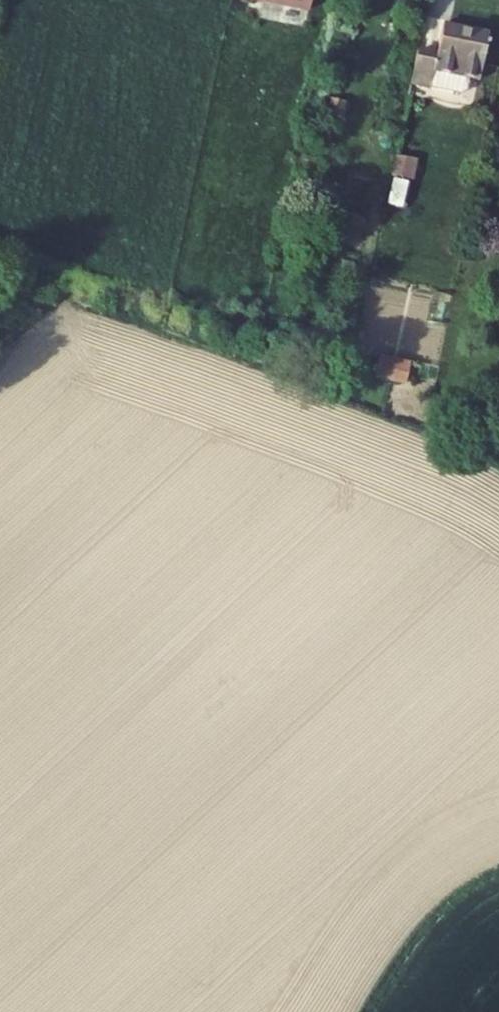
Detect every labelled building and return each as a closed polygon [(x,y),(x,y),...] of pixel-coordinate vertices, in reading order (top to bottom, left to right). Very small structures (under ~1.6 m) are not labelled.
[(306,10),(308,0),(251,0),(306,10)] [(413,57),(406,89),(425,94),(426,88),(457,94),(462,91),(465,80),(473,81),(482,38),(437,26),(430,61),(413,57)] [(402,365),(373,359),(368,378),(398,385),(402,365)]
